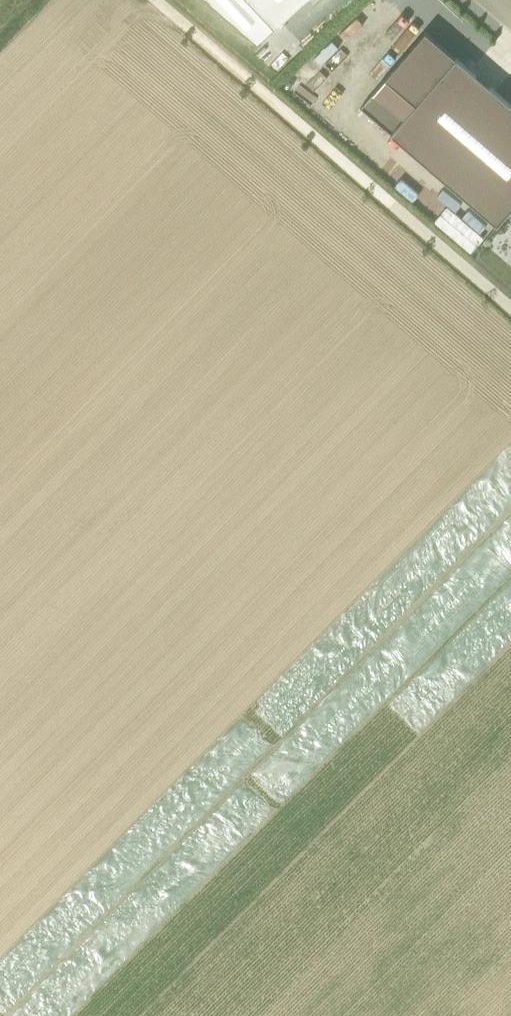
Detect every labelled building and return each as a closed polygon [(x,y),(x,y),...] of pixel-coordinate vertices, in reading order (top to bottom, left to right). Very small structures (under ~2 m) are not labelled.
[(301,0),(252,0),(275,25),(301,0)] [(497,224),(510,209),(510,104),(425,31),(360,108),(497,224)]
